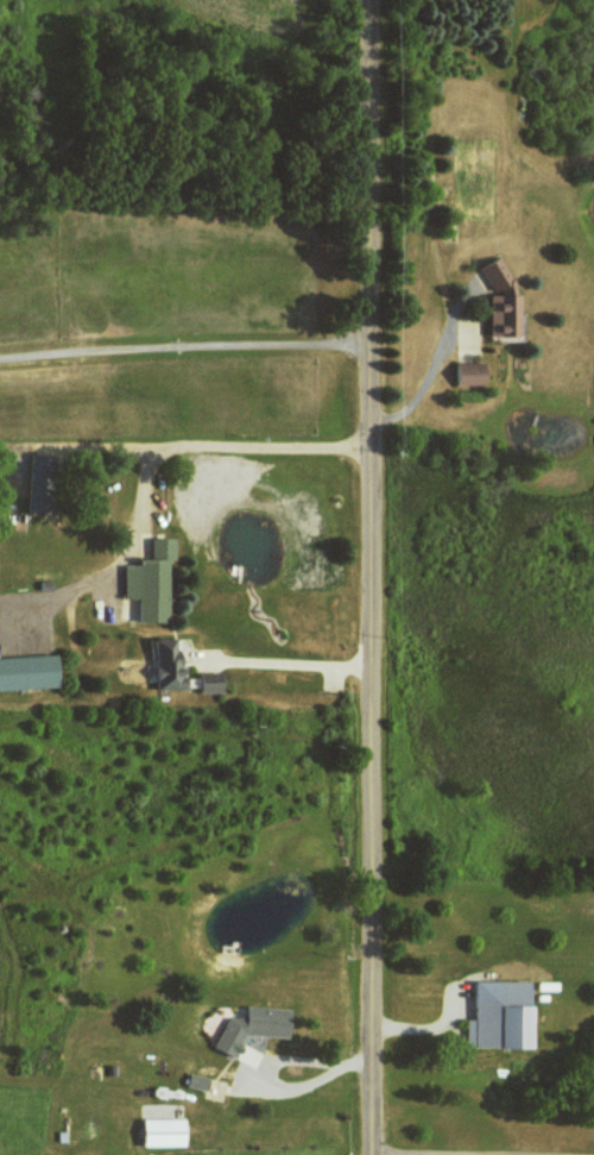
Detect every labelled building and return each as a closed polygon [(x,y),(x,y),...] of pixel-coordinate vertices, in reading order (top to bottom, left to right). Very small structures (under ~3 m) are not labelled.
[(510,337),(509,261),(483,261),(483,295),(483,337),(510,337)] [(450,369),(450,386),(482,385),(482,368),(450,369)] [(56,478),(31,477),(30,511),(55,512),(56,478)] [(142,621),(171,622),(173,559),(179,559),(179,537),(152,537),(152,557),(144,557),(143,565),(127,564),(126,597),(143,597),(142,621)] [(150,689),(228,692),(229,681),(210,680),(210,676),(189,675),(190,656),(179,656),(180,642),(152,641),(150,689)] [(63,687),(62,654),(0,656),(0,689),(63,687)] [(537,980),(476,980),(476,1018),(469,1018),(469,1046),(537,1047),(537,980)] [(216,1046),(238,1056),(248,1035),(293,1036),(294,1008),(249,1006),(248,1016),(230,1016),(216,1046)] [(190,1119),(147,1118),(147,1145),(189,1146),(190,1119)]
